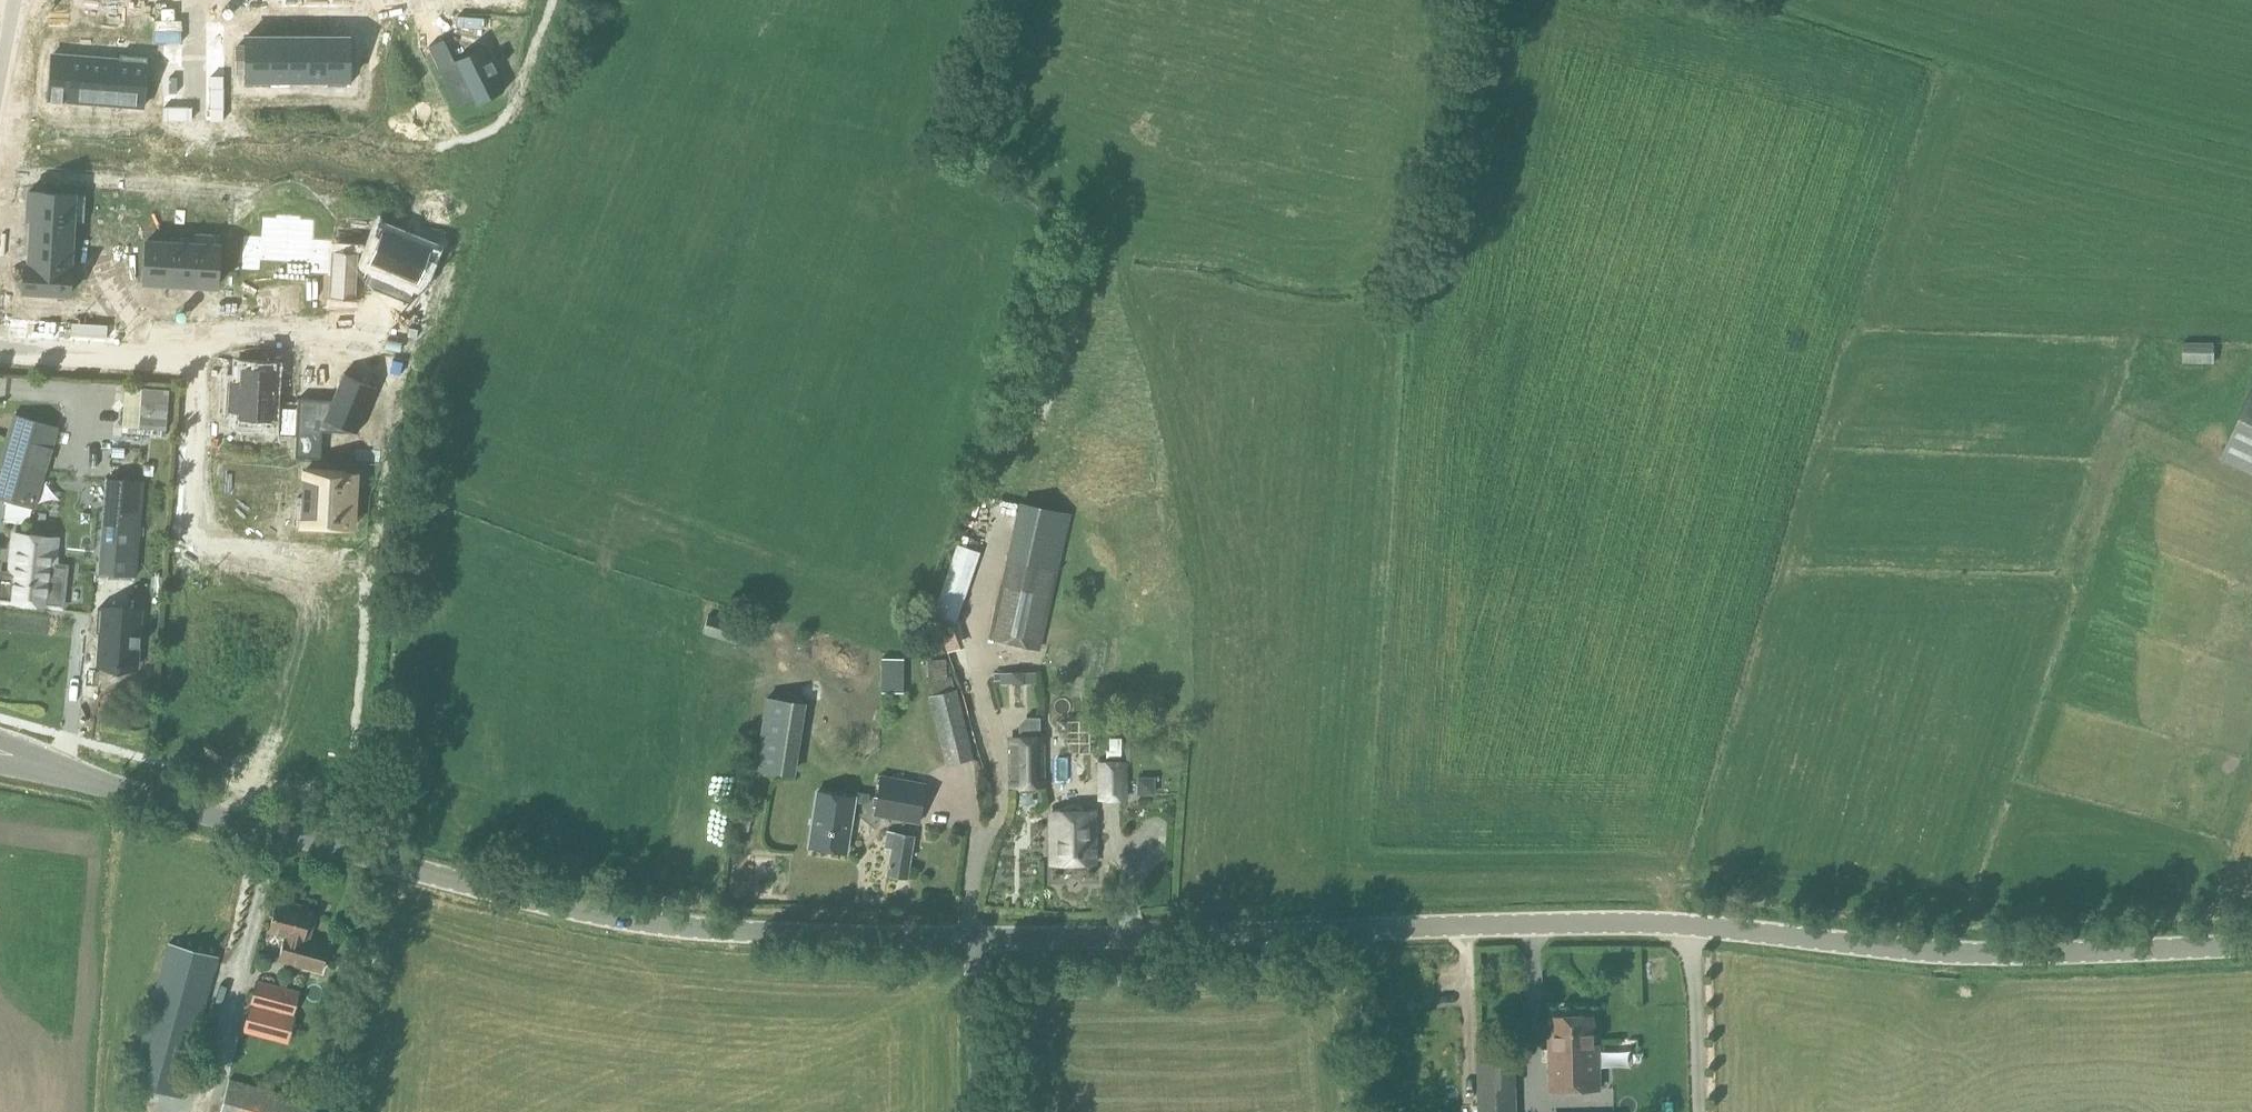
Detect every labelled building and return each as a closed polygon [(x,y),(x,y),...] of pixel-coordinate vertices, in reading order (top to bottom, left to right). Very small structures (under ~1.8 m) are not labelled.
[(88,8),(74,7),(74,16),(87,17),(88,8)] [(106,10),(93,9),(92,18),(105,19),(106,10)] [(125,11),(124,20),(138,21),(138,12),(125,11)] [(443,32),(426,40),(456,98),(471,89),(474,93),(502,79),(480,36),(453,51),(443,32)] [(236,47),(236,70),(246,70),(246,85),(269,85),(269,37),(246,37),(246,47),(236,47)] [(269,37),(269,85),(288,85),(288,37),(270,37),(269,37)] [(288,37),(288,85),(289,85),(307,85),(307,80),(307,37),(288,37)] [(307,37),(307,80),(307,85),(307,93),(324,93),(324,85),(324,80),(326,80),(326,37),(307,37)] [(324,80),(324,85),(326,85),(350,85),(349,37),(326,37),(326,80),(324,80)] [(121,60),(117,104),(144,106),(148,57),(120,54),(120,60),(121,60)] [(52,55),(48,99),(51,99),(51,101),(52,101),(52,99),(61,100),(61,102),(62,102),(62,100),(80,101),(83,57),(52,55)] [(83,57),(80,101),(99,103),(102,58),(83,57)] [(102,58),(99,103),(117,104),(121,60),(120,60),(102,58)] [(283,115),(269,115),(269,124),(283,124),(283,115)] [(312,115),(312,124),(326,124),(326,115),(312,115)] [(27,194),(25,221),(29,221),(72,223),(73,196),(27,194)] [(183,196),(183,206),(196,206),(197,197),(183,196)] [(115,223),(124,223),(125,210),(116,209),(115,223)] [(243,234),(241,269),(261,270),(262,260),(286,262),(289,215),(276,214),(276,217),(262,216),(261,235),(243,234)] [(289,215),(286,262),(311,263),(310,273),(319,274),(330,274),(332,239),(314,238),(315,219),(302,218),(302,215),(289,215)] [(29,221),(28,244),(71,246),(72,223),(29,221)] [(373,263),(365,285),(409,303),(431,250),(381,230),(369,261),(373,263)] [(130,231),(128,260),(142,260),(141,285),(166,287),(168,240),(145,239),(145,231),(130,231)] [(168,240),(166,287),(190,288),(192,242),(192,236),(168,236),(168,240)] [(192,242),(190,288),(215,289),(215,264),(230,264),(231,236),(216,236),(216,242),(192,242)] [(28,244),(27,268),(70,270),(71,246),(28,244)] [(332,251),(329,298),(356,299),(359,252),(332,251)] [(22,268),(21,295),(53,297),(53,311),(82,312),(82,296),(68,296),(70,270),(27,268),(22,268)] [(112,270),(111,284),(121,284),(122,271),(112,270)] [(283,319),(283,310),(270,310),(270,319),(283,319)] [(296,320),(297,311),(283,310),(283,319),(296,320)] [(232,384),(231,411),(241,411),(240,422),(271,423),(274,370),(243,368),(243,384),(232,384)] [(296,435),(295,457),(321,459),(322,431),(351,433),(352,430),(357,432),(376,387),(343,373),(332,400),(298,399),(298,407),(296,435)] [(142,407),(161,408),(163,390),(143,389),(142,407)] [(2221,458),(2251,472),(2251,392),(2221,458)] [(296,435),(298,407),(281,406),(279,434),(296,435)] [(0,461),(0,498),(34,508),(58,428),(13,415),(0,461)] [(380,456),(381,450),(357,448),(356,460),(375,461),(376,456),(380,456)] [(224,467),(225,453),(212,453),(211,466),(224,467)] [(301,469),(299,497),(351,500),(352,486),(349,485),(350,471),(301,469)] [(102,518),(98,573),(137,576),(142,521),(141,521),(144,482),(106,479),(103,518),(102,518)] [(299,497),(298,526),(347,528),(348,515),(350,514),(351,500),(299,497)] [(1071,514),(1019,502),(1000,583),(1001,583),(988,638),(1040,650),(1071,514)] [(4,599),(7,599),(6,601),(60,605),(63,568),(55,567),(58,538),(13,534),(9,575),(6,575),(4,599)] [(933,618),(950,622),(957,592),(962,594),(979,550),(960,543),(943,587),(941,587),(933,618)] [(97,608),(95,633),(98,633),(96,665),(136,668),(140,611),(97,608)] [(709,614),(703,633),(736,643),(742,624),(709,614)] [(1011,666),(995,666),(995,680),(988,680),(987,710),(1010,711),(1011,666)] [(957,689),(928,696),(945,765),(973,758),(957,689)] [(793,776),(805,701),(765,695),(753,769),(793,776)] [(1017,725),(1017,739),(1011,739),(1011,785),(1044,785),(1043,738),(1038,738),(1038,718),(1024,718),(1017,725)] [(1128,761),(1096,761),(1097,801),(1128,800),(1128,761)] [(920,824),(926,783),(880,774),(873,816),(920,824)] [(846,853),(855,797),(817,792),(809,847),(846,853)] [(1096,862),(1095,812),(1051,812),(1052,863),(1096,862)] [(887,831),(885,847),(892,848),(888,875),(907,878),(913,835),(887,831)] [(278,899),(270,930),(286,934),(283,946),(292,948),(288,963),(321,971),(328,944),(309,939),(313,923),(307,922),(309,912),(292,908),(293,903),(278,899)] [(129,1084),(181,1099),(219,957),(168,942),(129,1084)] [(284,1047),(300,992),(256,980),(241,1035),(284,1047)] [(1598,1044),(1594,1044),(1593,1016),(1554,1017),(1555,1045),(1550,1045),(1552,1090),(1600,1088),(1598,1044)] [(1476,1030),(1478,1093),(1478,1105),(1478,1111),(1517,1111),(1517,1087),(1516,1048),(1502,1048),(1501,1030),(1477,1030),(1476,1030)] [(330,1106),(229,1078),(220,1111),(328,1111),(330,1106)]
